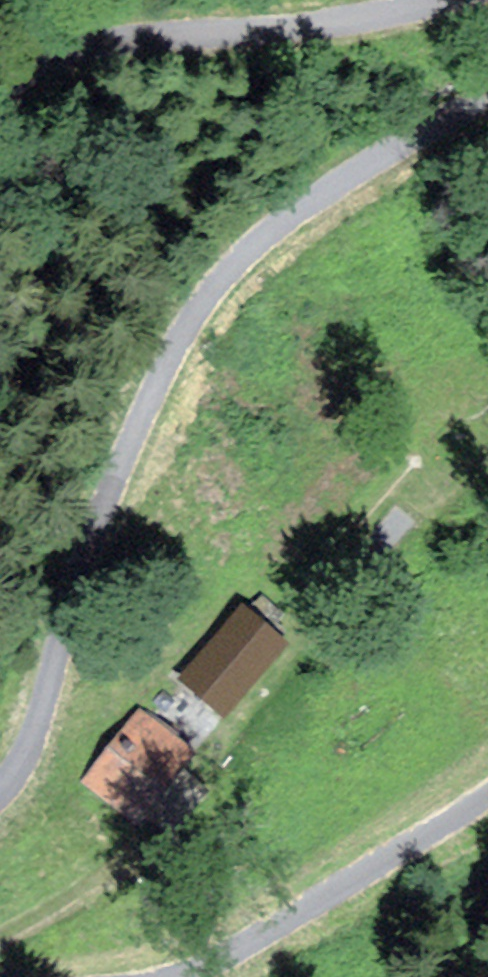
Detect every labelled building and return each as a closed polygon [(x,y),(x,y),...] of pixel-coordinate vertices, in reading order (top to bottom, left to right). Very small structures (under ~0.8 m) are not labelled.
[(223,712),(283,643),(244,610),(184,678),(223,712)] [(187,751),(139,714),(88,780),(136,816),(187,751)]
